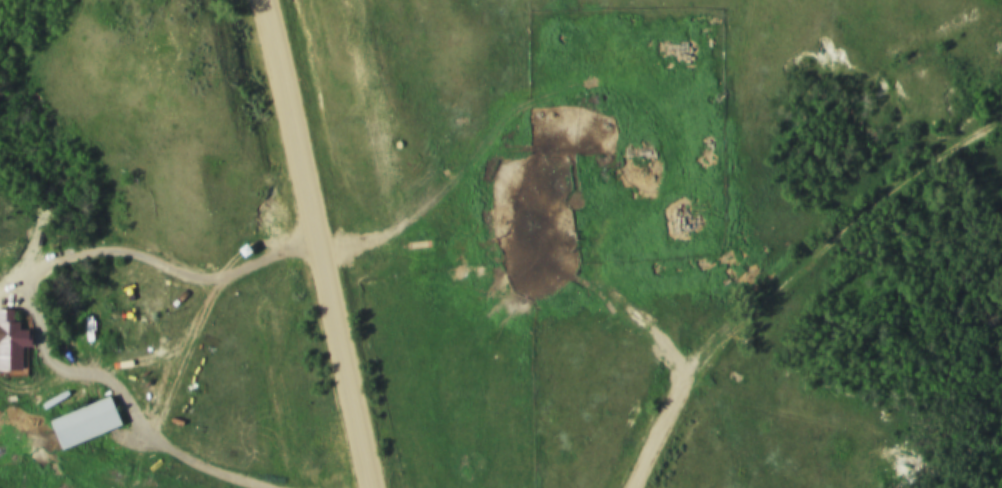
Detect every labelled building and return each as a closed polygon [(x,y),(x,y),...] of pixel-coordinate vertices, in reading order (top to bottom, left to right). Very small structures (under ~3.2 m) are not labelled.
[(231,253),(239,247),(245,256),(236,262),(231,253)] [(12,362),(0,363),(0,326),(12,326),(12,362)] [(43,424),(102,399),(114,428),(55,453),(43,424)]
